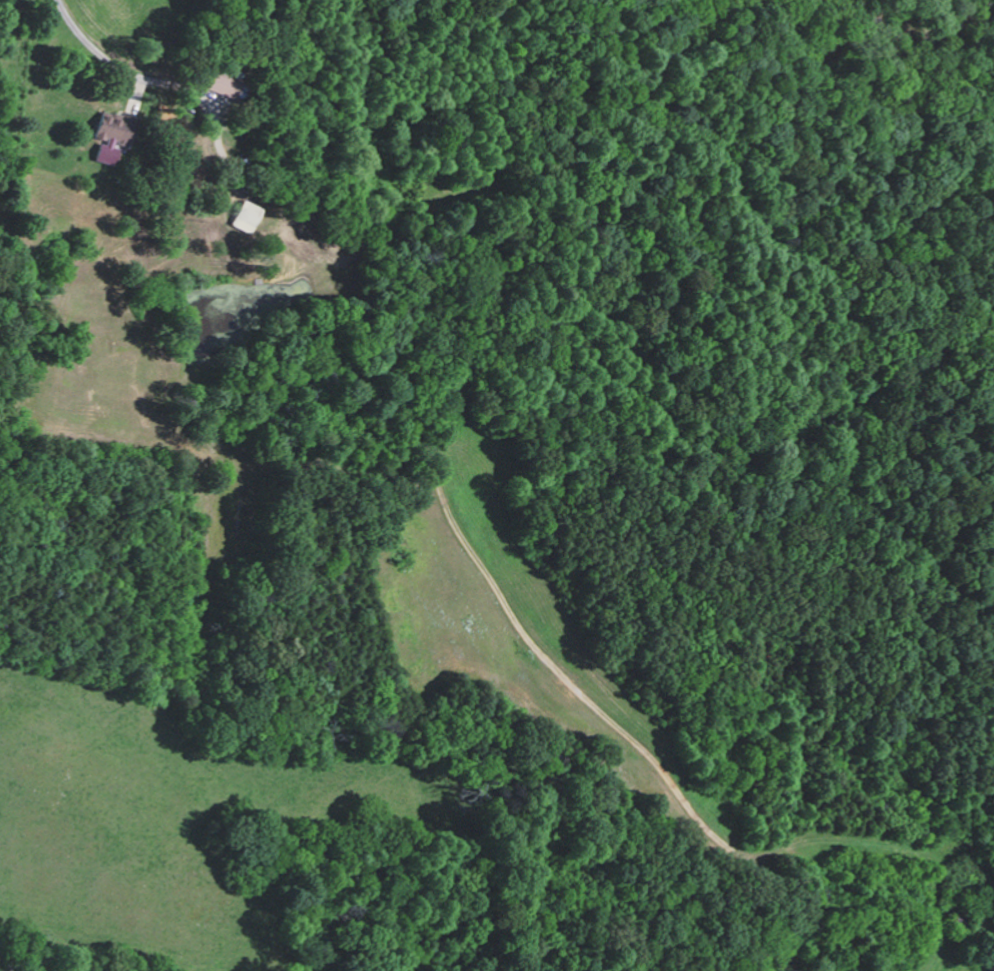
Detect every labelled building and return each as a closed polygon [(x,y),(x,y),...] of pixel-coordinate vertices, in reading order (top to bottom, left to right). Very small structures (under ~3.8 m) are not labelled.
[(242,80),(212,69),(205,88),(235,99),(242,80)] [(139,119),(103,109),(95,138),(102,139),(96,159),(115,165),(121,144),(131,146),(139,119)]
